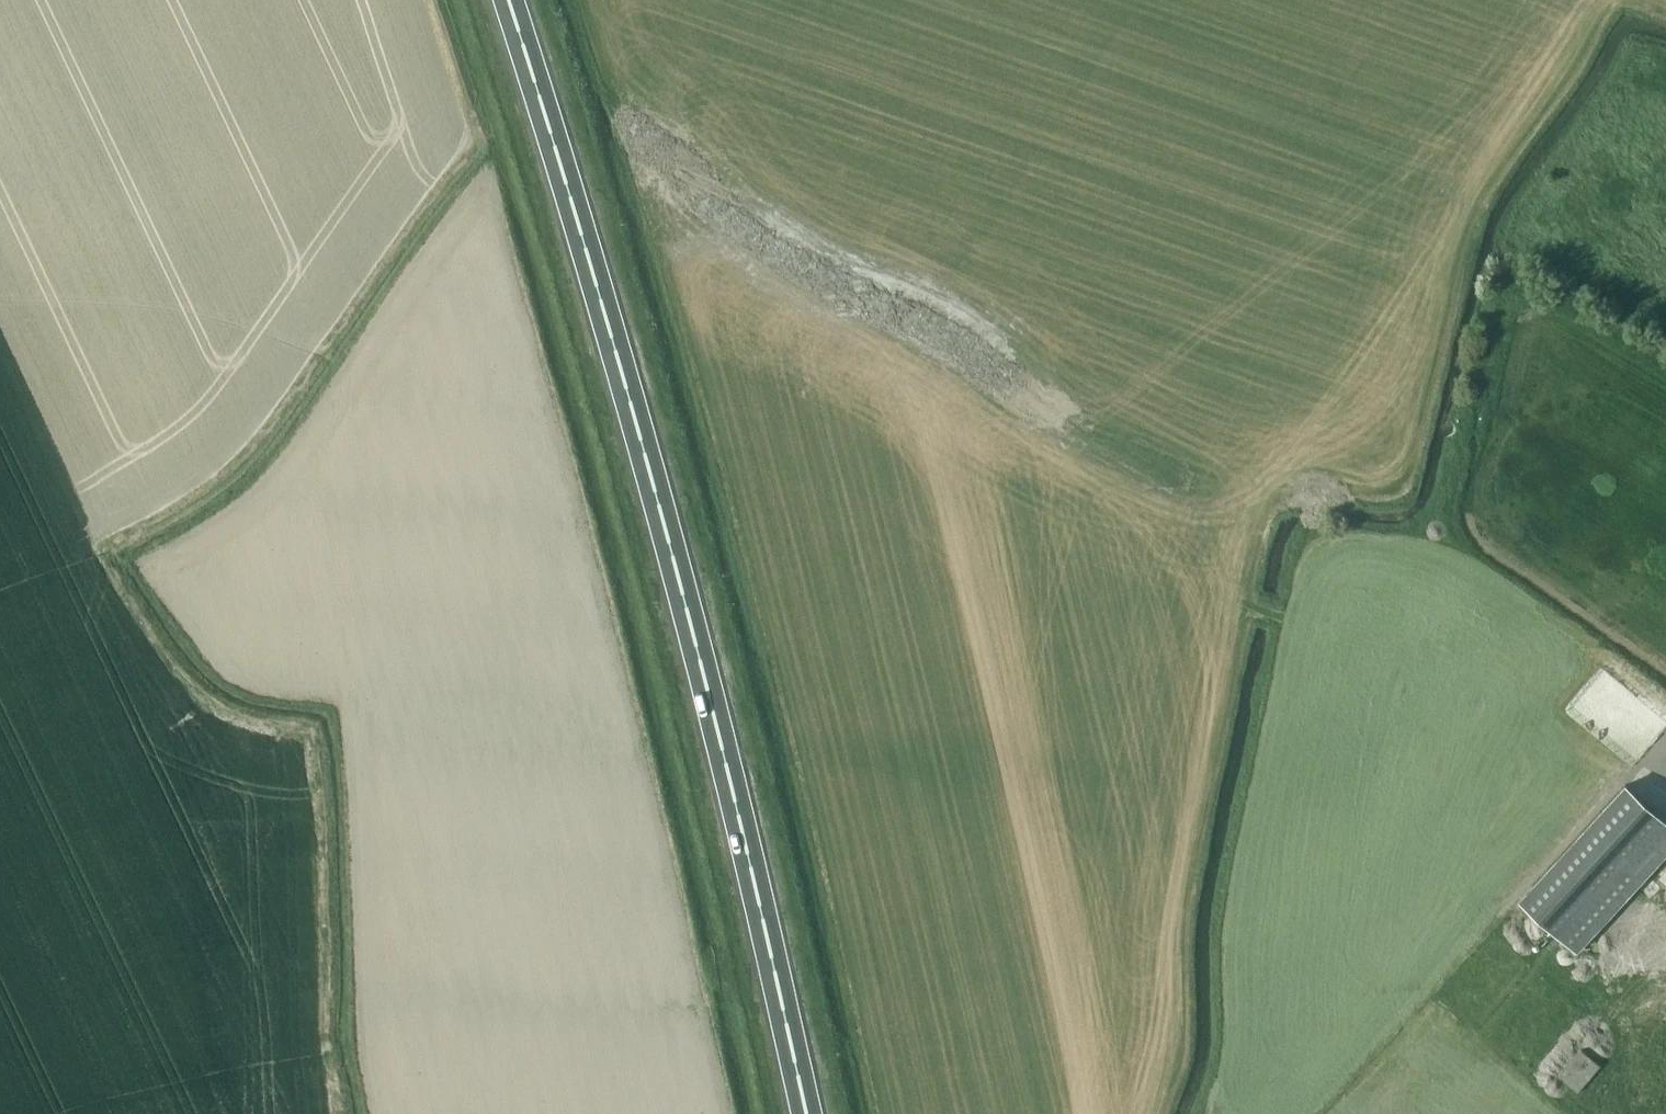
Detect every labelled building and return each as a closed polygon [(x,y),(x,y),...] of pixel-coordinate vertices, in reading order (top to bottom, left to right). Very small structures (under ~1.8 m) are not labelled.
[(1628,785),(1522,899),(1578,951),(1665,855),(1665,820),(1628,785)] [(1602,1065),(1583,1049),(1561,1075),(1580,1091),(1602,1065)]
